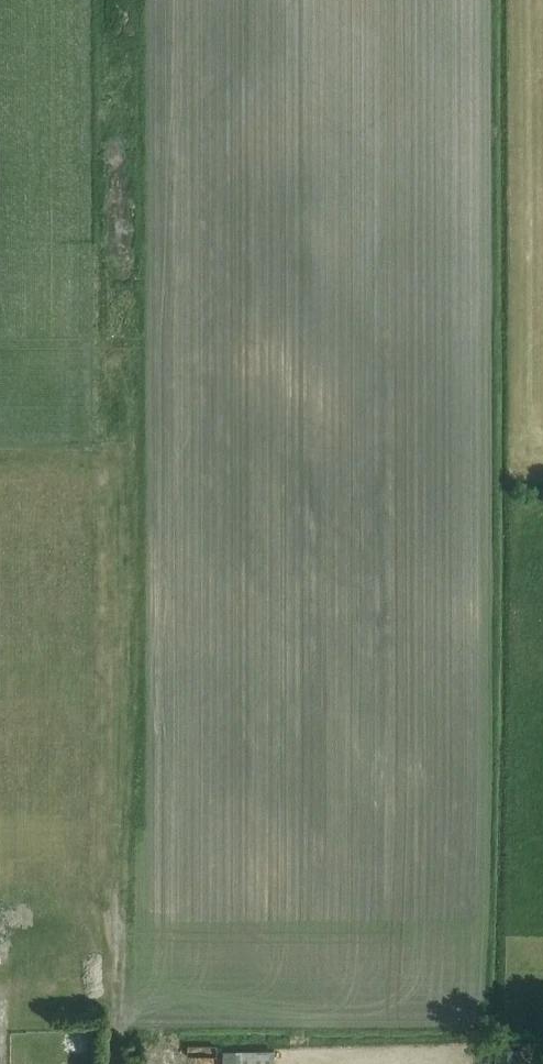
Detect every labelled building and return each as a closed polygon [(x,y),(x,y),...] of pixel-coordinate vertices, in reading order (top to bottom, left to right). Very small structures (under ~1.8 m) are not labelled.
[(259,1050),(224,1051),(225,1063),(259,1063),(259,1050)]
